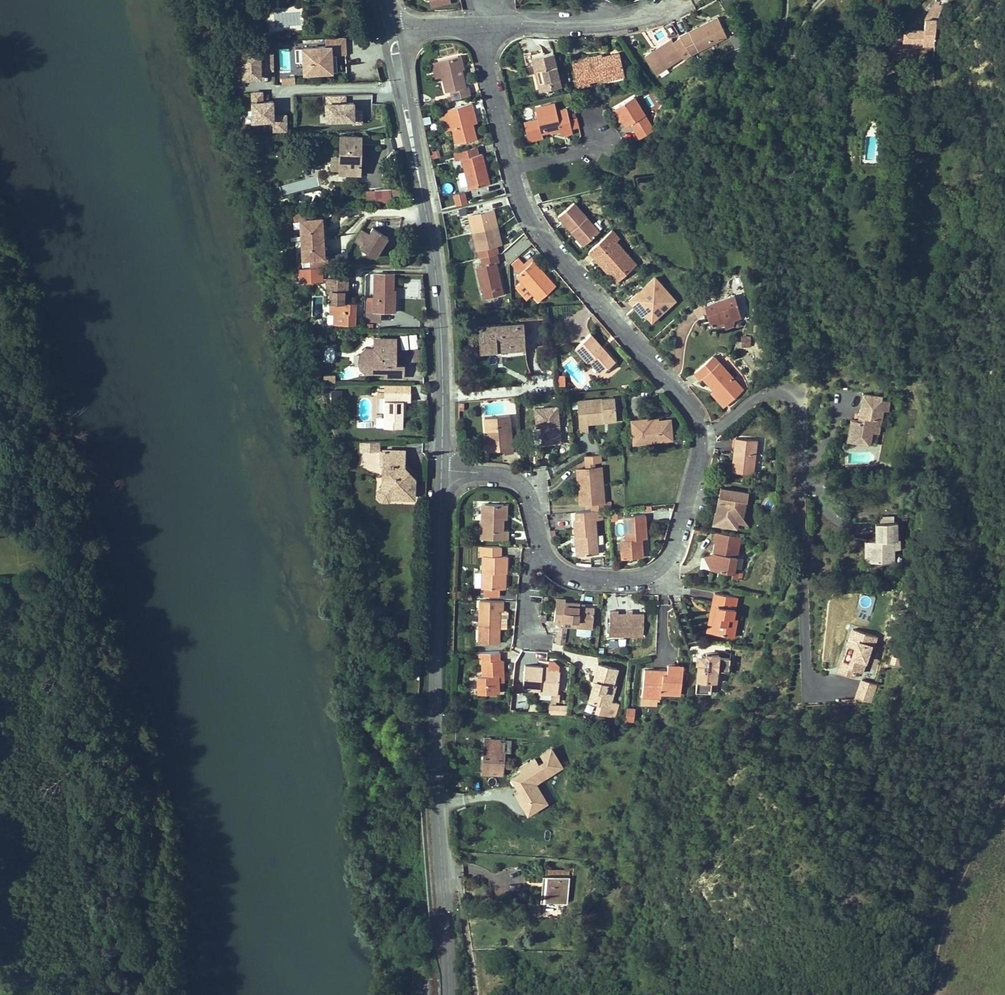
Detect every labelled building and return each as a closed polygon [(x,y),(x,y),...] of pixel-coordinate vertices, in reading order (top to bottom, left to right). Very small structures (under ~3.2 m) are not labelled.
[(916,31),(904,30),(903,40),(923,41),(922,45),(929,45),(934,45),(936,20),(944,6),(939,5),(939,2),(936,1),(935,3),(925,19),(924,30),(916,29),(916,31)] [(692,55),(695,60),(701,57),(698,51),(727,37),(718,19),(680,37),(692,55)] [(692,55),(680,37),(673,42),(671,39),(645,57),(657,75),(683,57),(685,60),(692,55)] [(348,54),(347,38),(326,39),(326,43),(301,45),(303,74),(336,72),(335,55),(348,54)] [(261,70),(274,70),(275,48),(239,47),(238,77),(260,78),(261,70)] [(530,58),(533,72),(536,71),(537,75),(534,76),(538,92),(561,86),(553,53),(530,58)] [(588,82),(603,78),(624,73),(619,53),(602,57),(601,54),(583,58),(584,61),(573,64),(578,87),(589,85),(588,82)] [(465,87),(461,70),(457,56),(437,61),(441,78),(445,92),(450,91),(452,100),(470,96),(467,86),(465,87)] [(434,79),(441,78),(437,61),(430,63),(434,79)] [(264,89),(251,90),(253,123),(274,122),(274,131),(289,130),(288,113),(276,114),(275,97),(264,98),(264,89)] [(357,105),(356,100),(347,100),(345,94),(318,95),(319,124),(364,122),(364,105),(357,105)] [(631,124),(635,132),(649,124),(634,97),(615,108),(620,116),(621,115),(623,118),(621,119),(626,127),(631,124)] [(476,139),(472,124),(469,112),(473,112),(471,104),(446,110),(455,144),(476,139)] [(528,137),(541,134),(541,132),(548,130),(547,128),(550,127),(551,131),(551,132),(560,130),(561,135),(572,132),(567,110),(556,112),(554,104),(535,109),(538,119),(524,123),(528,137)] [(618,121),(621,119),(623,118),(621,115),(620,116),(615,108),(612,110),(618,121)] [(651,126),(649,124),(635,132),(637,135),(651,126)] [(360,137),(340,136),(340,156),(340,169),(340,173),(360,174),(360,146),(360,137)] [(486,184),(483,172),(486,171),(481,154),(478,155),(476,148),(453,153),(455,161),(461,159),(469,189),(486,184)] [(331,169),(340,169),(340,156),(332,156),(331,169)] [(390,189),(375,190),(376,202),(391,201),(390,189)] [(557,217),(571,232),(573,230),(586,244),(600,232),(574,203),(557,217)] [(493,210),(469,216),(477,250),(501,244),(493,210)] [(327,258),(324,213),(300,214),(302,259),(327,258)] [(376,258),(390,238),(373,227),(360,247),(376,258)] [(586,244),(573,230),(571,232),(583,247),(586,244)] [(612,231),(589,252),(595,259),(598,256),(611,270),(607,273),(615,282),(636,264),(615,241),(619,238),(612,231)] [(483,285),(486,298),(503,294),(496,263),(499,262),(497,255),(481,258),(482,266),(476,267),(480,286),(483,285)] [(611,270),(598,256),(595,259),(607,273),(611,270)] [(511,265),(519,273),(526,267),(518,258),(511,265)] [(519,273),(516,276),(523,284),(517,288),(523,296),(529,291),(532,295),(538,302),(555,287),(533,261),(526,267),(519,273)] [(324,268),(296,268),(296,279),(324,280),(324,268)] [(365,273),(365,293),(372,293),(373,274),(365,273)] [(394,311),(395,298),(392,298),(393,291),(393,274),(374,274),(373,311),(394,311)] [(643,317),(645,315),(651,309),(657,309),(661,314),(674,302),(654,278),(629,301),(643,317)] [(334,303),(348,303),(348,281),(327,280),(326,304),(330,304),(334,304),(334,303)] [(532,295),(529,291),(523,296),(526,300),(532,295)] [(704,305),(710,325),(716,323),(723,321),(724,323),(725,327),(733,325),(734,319),(741,317),(734,295),(704,305)] [(330,304),(330,307),(334,307),(334,312),(334,325),(355,325),(356,303),(348,303),(334,303),(334,304),(330,304)] [(657,309),(651,309),(645,315),(652,322),(661,314),(657,309)] [(522,324),(477,328),(479,353),(495,351),(496,351),(496,348),(524,345),(522,324)] [(408,334),(399,335),(401,348),(415,346),(413,333),(408,334)] [(589,334),(574,348),(586,362),(588,361),(600,374),(613,362),(589,334)] [(751,337),(742,337),(742,346),(750,346),(751,337)] [(388,339),(388,345),(374,344),(374,349),(365,349),(360,355),(360,368),(365,373),(385,373),(385,377),(404,378),(404,366),(393,365),(393,362),(396,362),(396,339),(388,339)] [(323,345),(323,362),(333,362),(334,346),(323,345)] [(714,391),(726,406),(743,391),(713,357),(694,373),(700,380),(703,378),(714,391)] [(564,373),(556,374),(557,386),(566,385),(564,373)] [(322,374),(312,374),(312,382),(322,382),(322,374)] [(399,417),(399,401),(403,401),(407,401),(407,394),(386,393),(386,390),(376,390),(376,393),(380,393),(380,429),(399,429),(399,417)] [(724,408),(726,406),(714,391),(711,393),(724,408)] [(587,423),(604,422),(604,418),(616,417),(615,398),(577,401),(580,433),(588,432),(587,423)] [(880,402),(860,398),(856,421),(860,422),(860,426),(855,425),(848,424),(846,437),(851,438),(850,446),(866,448),(868,437),(877,439),(880,425),(881,415),(886,416),(888,406),(880,404),(880,402)] [(557,407),(534,409),(536,427),(541,427),(542,445),(560,443),(557,407)] [(509,416),(485,418),(486,435),(486,437),(489,437),(489,440),(486,441),(487,451),(504,450),(504,454),(512,454),(509,416)] [(652,422),(651,419),(632,420),(633,443),(654,441),(672,440),(671,420),(652,422)] [(877,439),(868,437),(866,448),(876,450),(877,439)] [(757,441),(736,438),(734,447),(738,448),(735,472),(753,475),(757,441)] [(357,450),(371,450),(372,441),(357,441),(357,450)] [(408,480),(401,471),(401,467),(401,451),(381,450),(381,453),(385,453),(385,466),(380,465),(379,486),(375,492),(375,498),(379,503),(385,504),(390,499),(412,500),(412,479),(408,480)] [(377,465),(380,465),(385,466),(385,453),(381,453),(377,453),(377,465)] [(585,463),(594,463),(601,462),(600,455),(585,456),(585,463)] [(401,471),(408,480),(412,479),(401,467),(401,471)] [(601,467),(595,468),(586,468),(576,469),(577,487),(579,504),(591,503),(595,503),(595,511),(597,511),(602,510),(610,510),(611,510),(610,502),(605,502),(603,485),(601,467)] [(721,488),(719,496),(722,497),(721,502),(718,501),(716,513),(713,525),(738,529),(739,520),(737,517),(736,517),(737,510),(741,511),(743,499),(746,499),(747,498),(754,499),(755,494),(721,488)] [(502,531),(503,520),(503,505),(481,505),(480,540),(507,540),(507,531),(502,531)] [(575,520),(573,520),(575,537),(578,537),(580,556),(598,555),(595,519),(597,518),(597,511),(595,511),(592,511),(575,513),(575,520)] [(622,559),(639,558),(638,539),(641,539),(647,539),(645,515),(624,516),(626,539),(620,540),(622,559)] [(894,527),(892,527),(878,527),(873,527),(873,545),(868,545),(868,567),(892,567),(892,555),(891,545),(894,545),(894,536),(894,527)] [(713,541),(716,541),(714,554),(711,570),(733,574),(734,570),(741,537),(714,532),(713,541)] [(502,589),(502,574),(505,574),(506,574),(507,556),(501,556),(501,547),(480,547),(480,557),(482,557),(482,589),(502,589)] [(704,557),(711,570),(714,554),(704,557)] [(738,581),(740,571),(734,570),(733,574),(732,580),(738,581)] [(714,593),(711,611),(715,612),(711,630),(722,632),(721,636),(734,638),(735,627),(727,626),(729,617),(733,619),(737,597),(714,593)] [(594,608),(584,608),(580,607),(580,603),(565,602),(565,599),(556,599),(555,621),(562,622),(562,626),(592,628),(594,608)] [(499,611),(503,611),(503,601),(479,600),(478,643),(498,644),(499,625),(499,611)] [(711,630),(715,612),(711,611),(707,633),(721,636),(722,632),(711,630)] [(617,612),(608,612),(607,636),(641,639),(643,617),(617,615),(617,612)] [(729,617),(727,626),(735,627),(737,619),(733,619),(729,617)] [(557,628),(556,643),(565,643),(566,628),(557,628)] [(874,641),(850,633),(844,651),(851,653),(846,667),(839,664),(835,677),(850,682),(852,676),(859,678),(868,651),(870,652),(874,641)] [(498,682),(498,677),(504,677),(503,661),(499,661),(499,652),(480,653),(481,659),(482,676),(476,676),(477,694),(498,694),(498,682)] [(719,655),(707,654),(705,657),(705,655),(704,654),(702,654),(701,654),(699,655),(698,656),(698,657),(698,659),(699,660),(700,661),(698,664),(695,693),(711,695),(712,683),(716,684),(717,671),(729,672),(730,659),(719,658),(719,655)] [(891,655),(890,662),(899,664),(900,657),(891,655)] [(593,681),(595,682),(598,683),(592,703),(609,709),(615,688),(612,687),(617,671),(598,665),(593,681)] [(644,669),(643,679),(647,679),(646,697),(660,699),(661,694),(680,696),(683,666),(667,665),(667,672),(666,674),(658,673),(658,671),(644,669)] [(522,689),(539,691),(558,692),(559,672),(548,672),(542,671),(542,668),(524,666),(522,689)] [(646,697),(647,679),(643,679),(641,705),(660,707),(660,699),(646,697)] [(592,703),(598,683),(595,682),(588,702),(592,703)] [(873,689),(859,685),(853,704),(867,708),(873,689)] [(400,700),(400,708),(413,708),(412,700),(400,700)] [(549,705),(549,715),(567,715),(567,705),(549,705)] [(413,722),(413,708),(400,708),(401,722),(413,722)] [(630,724),(631,712),(623,711),(622,723),(630,724)] [(501,774),(503,751),(500,751),(501,740),(491,739),(491,734),(485,733),(483,772),(501,774)] [(510,752),(511,741),(501,740),(500,751),(503,751),(510,752)] [(545,759),(547,759),(552,760),(554,747),(546,746),(545,759)] [(547,759),(546,771),(556,772),(567,773),(568,761),(552,760),(547,759)] [(543,782),(546,783),(546,789),(554,790),(555,786),(556,772),(546,771),(544,771),(543,782)] [(566,786),(567,773),(556,772),(555,786),(566,787),(566,786)] [(543,901),(567,903),(570,871),(546,869),(546,875),(543,901)]
